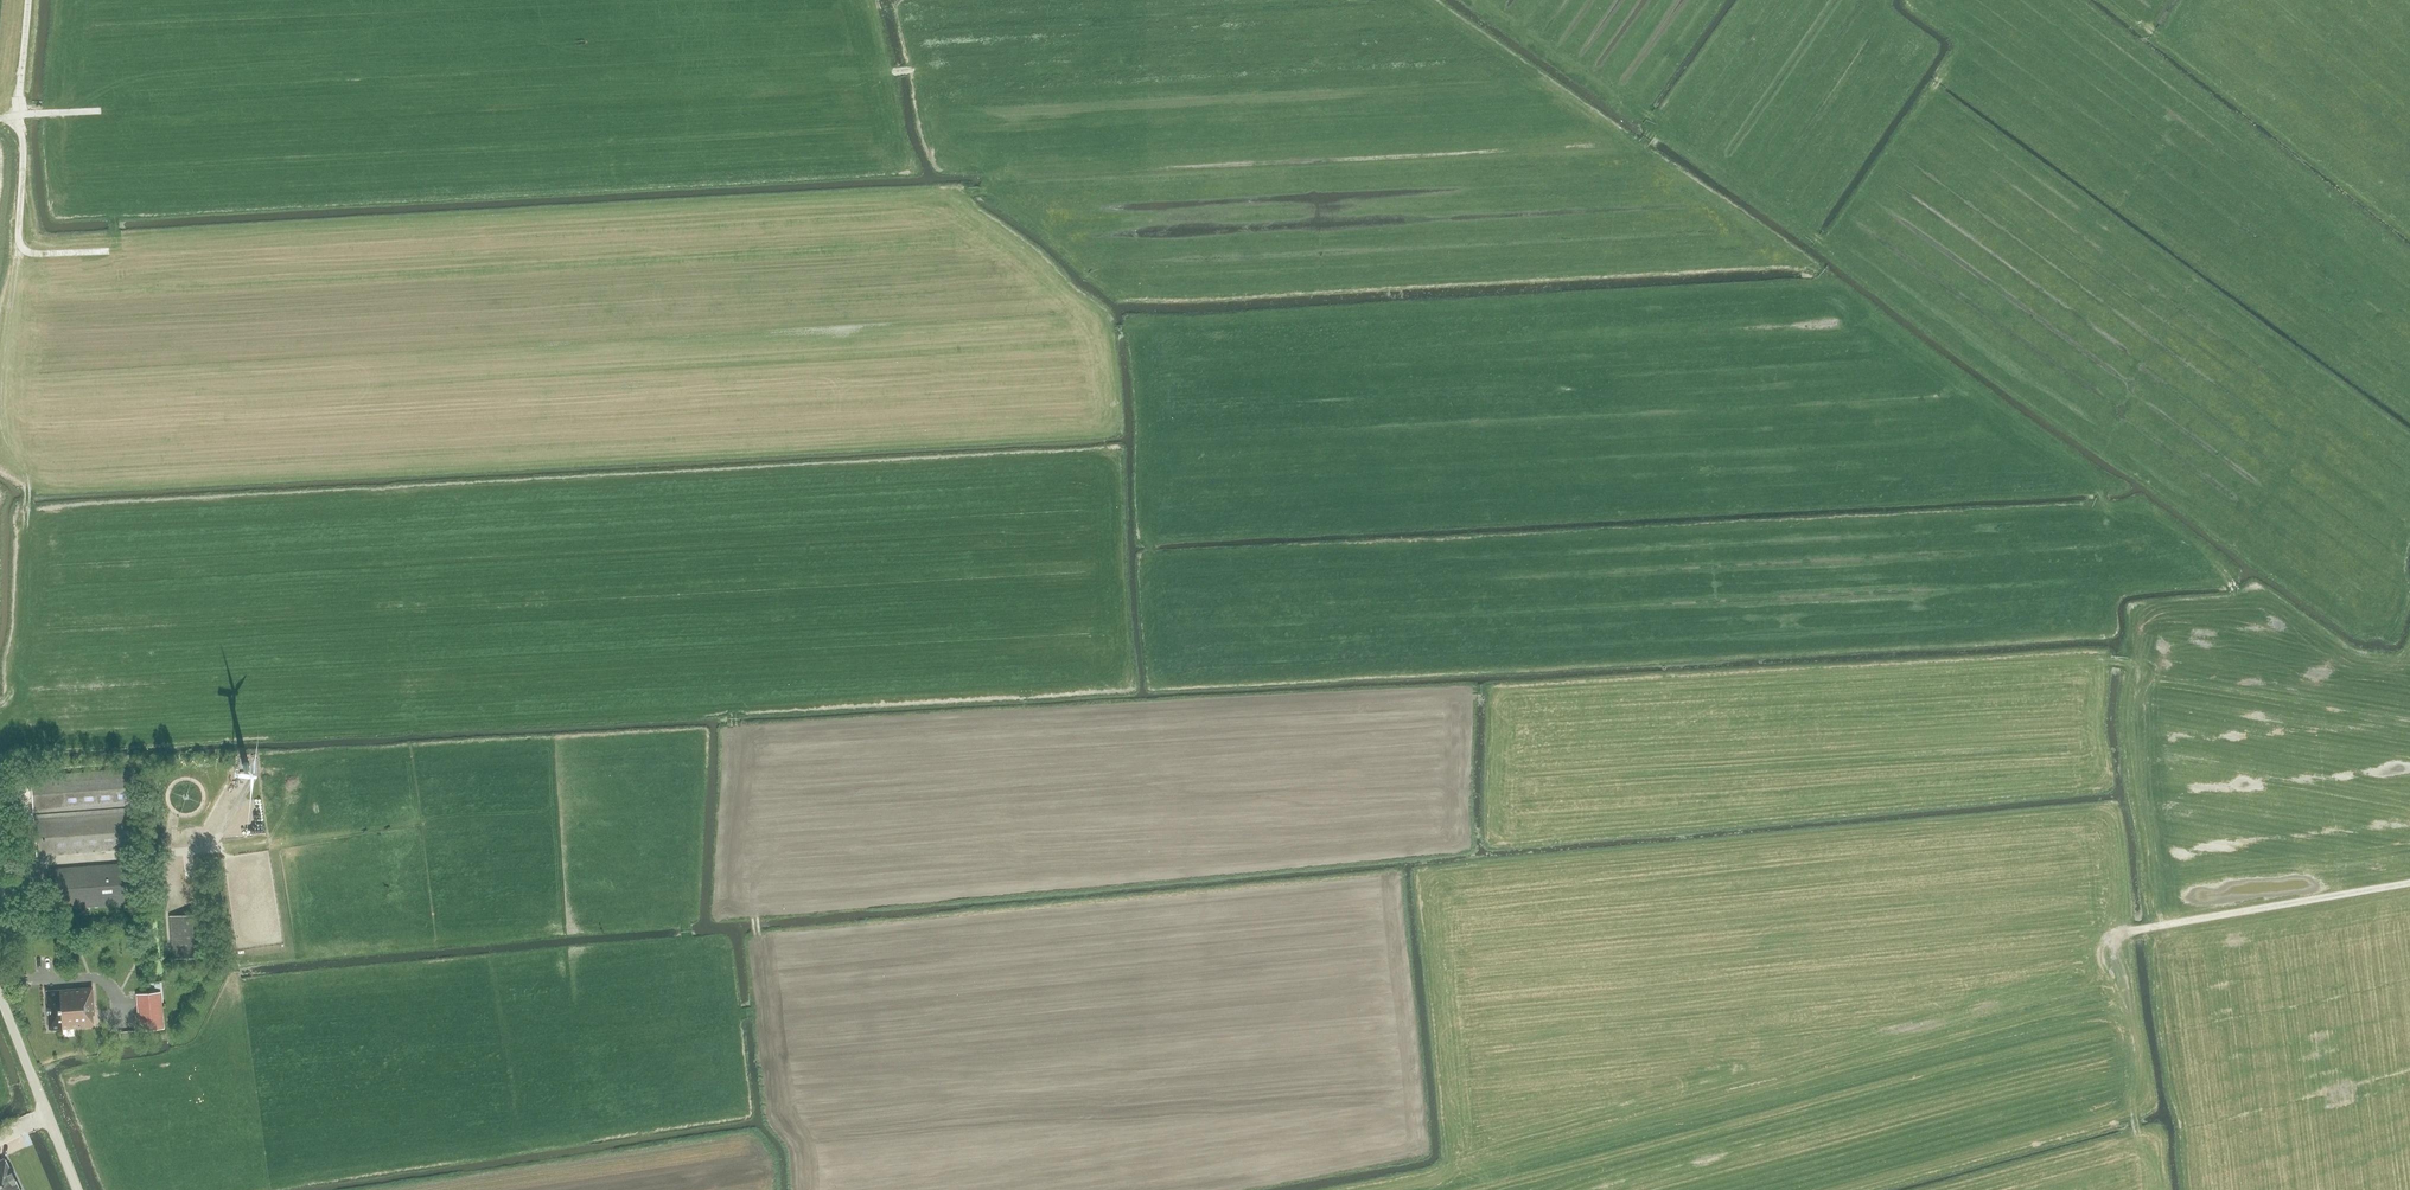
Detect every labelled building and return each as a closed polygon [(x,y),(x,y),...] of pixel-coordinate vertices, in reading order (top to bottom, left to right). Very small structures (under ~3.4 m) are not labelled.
[(32,776),(32,783),(13,785),(14,803),(26,802),(27,810),(34,810),(38,856),(135,848),(129,769),(32,776)] [(54,909),(134,903),(131,863),(50,869),(54,909)] [(199,957),(196,914),(170,916),(172,959),(199,957)] [(93,1015),(95,1015),(93,987),(49,991),(53,1030),(61,1029),(60,1028),(69,1027),(69,1028),(94,1026),(93,1015)] [(165,1028),(161,992),(136,994),(140,1031),(165,1028)] [(136,1037),(135,1030),(120,1032),(120,1039),(136,1037)] [(6,1158),(0,1161),(0,1189),(21,1189),(6,1158)]
